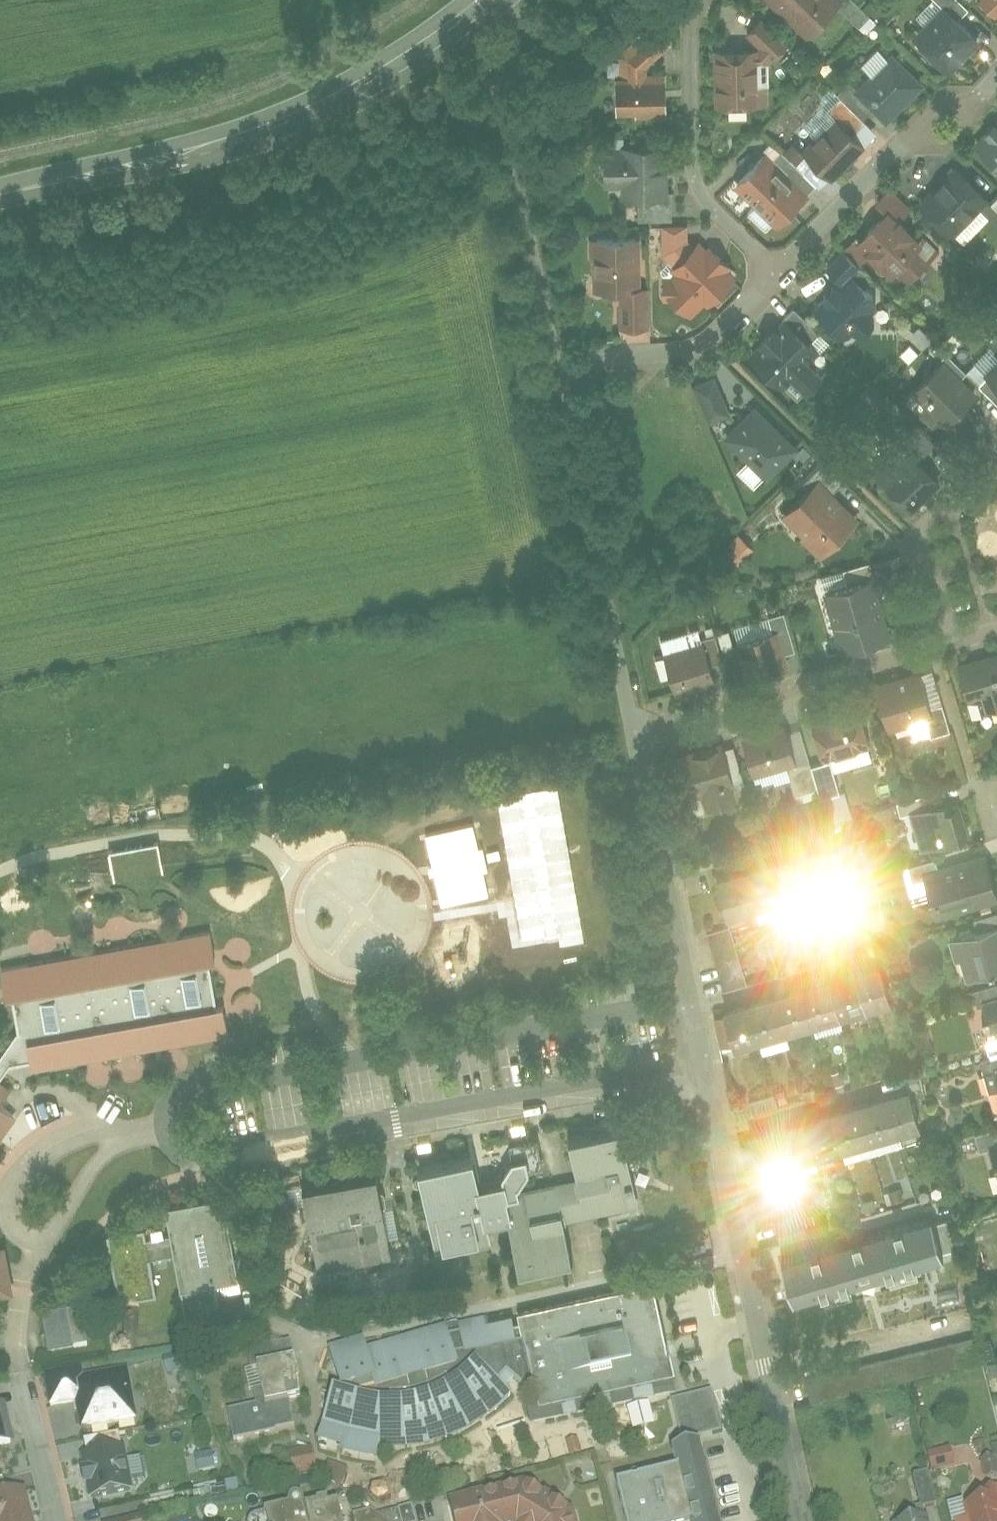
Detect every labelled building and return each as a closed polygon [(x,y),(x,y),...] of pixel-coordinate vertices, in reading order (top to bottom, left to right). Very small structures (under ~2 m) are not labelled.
[(774,12),(785,0),(762,0),(774,12)] [(800,37),(836,0),(785,0),(774,12),(800,37)] [(871,22),(849,0),(847,0),(838,9),(861,32),(871,22)] [(941,71),(981,34),(949,0),(944,0),(907,35),(941,71)] [(996,15),(996,0),(981,0),(996,15)] [(665,39),(647,19),(614,49),(614,68),(609,68),(609,110),(662,110),(662,67),(642,68),(642,61),(665,39)] [(718,50),(718,107),(765,107),(765,50),(718,50)] [(852,90),(883,123),(923,84),(892,52),(852,90)] [(797,148),(828,180),(864,145),(833,113),(797,148)] [(996,174),(996,118),(969,146),(996,174)] [(617,183),(617,195),(663,195),(663,142),(601,142),(601,183),(617,183)] [(731,181),(753,203),(784,173),(763,151),(731,181)] [(912,207),(945,240),(987,197),(954,164),(912,207)] [(753,203),(774,225),(805,195),(784,173),(753,203)] [(849,224),(884,258),(889,254),(902,267),(925,244),(912,231),(916,226),(881,191),(849,224)] [(670,298),(687,315),(699,304),(702,307),(732,275),(725,268),(729,263),(706,242),(702,246),(693,238),(688,243),(684,240),(684,224),(658,224),(658,254),(669,263),(663,270),(664,298),(670,298)] [(590,235),(592,289),(617,288),(618,326),(649,325),(648,286),(638,286),(636,233),(590,235)] [(812,308),(842,338),(882,297),(852,268),(812,308)] [(748,357),(781,390),(793,377),(806,390),(821,374),(808,362),(821,349),(788,317),(748,357)] [(647,342),(646,326),(618,327),(618,343),(647,342)] [(978,357),(996,377),(996,338),(978,357)] [(937,343),(904,374),(936,407),(969,376),(937,343)] [(730,410),(715,371),(687,381),(701,420),(730,410)] [(801,447),(758,406),(726,439),(768,480),(801,447)] [(906,437),(873,468),(902,498),(934,467),(906,437)] [(814,462),(775,498),(814,538),(852,502),(814,462)] [(732,563),(748,548),(735,535),(720,550),(732,563)] [(878,576),(826,592),(843,650),(896,634),(878,576)] [(724,630),(713,633),(717,650),(728,647),(724,630)] [(774,630),(733,643),(745,684),(787,671),(774,630)] [(708,639),(667,651),(678,692),(720,681),(708,639)] [(954,662),(966,699),(980,695),(984,709),(996,705),(996,648),(954,662)] [(917,670),(872,684),(886,729),(931,715),(917,670)] [(854,704),(806,719),(820,762),(868,747),(854,704)] [(785,723),(739,736),(751,778),(797,765),(785,723)] [(736,802),(720,747),(680,759),(690,794),(698,792),(704,811),(736,802)] [(965,835),(957,803),(943,806),(942,801),(906,810),(917,849),(965,835)] [(115,808),(117,824),(169,820),(168,811),(188,810),(188,802),(115,808)] [(426,833),(440,904),(497,893),(488,848),(484,849),(479,822),(426,833)] [(860,873),(848,833),(820,841),(832,881),(860,873)] [(832,881),(820,841),(792,850),(804,890),(832,881)] [(118,876),(167,873),(165,843),(115,847),(118,876)] [(804,890),(792,850),(764,858),(777,898),(804,890)] [(984,853),(920,872),(933,918),(996,900),(996,899),(984,853)] [(777,898),(764,858),(737,867),(749,907),(777,898)] [(749,907),(737,867),(709,875),(721,915),(749,907)] [(950,937),(961,977),(996,966),(996,923),(950,937)] [(710,931),(726,990),(750,984),(735,925),(710,931)] [(15,1119),(2,1110),(16,1088),(3,1079),(14,1063),(31,1060),(34,1067),(224,1035),(205,931),(9,962),(19,1030),(0,1057),(0,1141),(15,1119)] [(889,997),(877,957),(850,965),(863,1005),(889,997)] [(863,1005),(850,965),(824,974),(836,1014),(863,1005)] [(836,1014),(824,974),(797,982),(810,1022),(836,1014)] [(810,1022),(797,982),(771,990),(783,1030),(810,1022)] [(783,1030),(771,990),(744,999),(757,1039),(783,1030)] [(978,1001),(988,1030),(996,1028),(996,995),(978,1001)] [(757,1039),(744,999),(718,1007),(731,1047),(757,1039)] [(989,1069),(996,1095),(996,1066),(989,1069)] [(918,1126),(905,1086),(879,1094),(891,1134),(918,1126)] [(891,1134),(879,1094),(852,1103),(865,1143),(891,1134)] [(778,1095),(753,1099),(755,1111),(780,1107),(778,1095)] [(865,1143),(852,1103),(826,1111),(838,1151),(865,1143)] [(838,1151),(826,1111),(799,1119),(812,1159),(838,1151)] [(812,1159),(799,1119),(773,1127),(785,1167),(812,1159)] [(511,1197),(528,1272),(584,1259),(575,1220),(640,1205),(620,1120),(569,1132),(580,1181),(511,1197)] [(785,1167),(773,1127),(746,1136),(759,1176),(785,1167)] [(988,1143),(996,1173),(996,1140),(988,1143)] [(473,1152),(418,1166),(434,1230),(489,1217),(473,1152)] [(398,1257),(384,1173),(310,1185),(324,1269),(398,1257)] [(228,1198),(166,1209),(185,1322),(221,1316),(216,1286),(242,1281),(228,1198)] [(779,1215),(784,1239),(817,1232),(812,1209),(779,1215)] [(947,1253),(934,1213),(912,1220),(924,1260),(947,1253)] [(924,1260),(912,1220),(889,1227),(902,1267),(924,1260)] [(149,1227),(106,1234),(118,1302),(160,1295),(149,1227)] [(902,1267),(889,1227),(866,1234),(879,1274),(902,1267)] [(879,1274),(866,1234),(844,1242),(856,1281),(879,1274)] [(11,1288),(3,1242),(0,1242),(0,1290),(11,1288)] [(856,1281),(844,1242),(821,1249),(834,1289),(856,1281)] [(834,1289),(821,1249),(798,1256),(811,1296),(834,1289)] [(811,1296),(798,1256),(776,1263),(788,1303),(811,1296)] [(678,1385),(656,1284),(524,1312),(546,1414),(678,1385)] [(84,1309),(44,1316),(51,1354),(91,1347),(84,1309)] [(451,1322),(340,1351),(352,1396),(463,1366),(451,1322)] [(968,1342),(808,1381),(818,1421),(977,1383),(968,1342)] [(301,1364),(259,1373),(266,1405),(232,1412),(239,1443),(294,1431),(288,1403),(308,1398),(301,1364)] [(339,1390),(324,1434),(366,1444),(406,1449),(434,1446),(464,1435),(498,1414),(513,1394),(485,1366),(471,1381),(452,1394),(425,1404),(401,1405),(374,1401),(352,1396),(339,1390)] [(119,1368),(47,1378),(51,1405),(75,1402),(79,1425),(127,1418),(119,1368)] [(726,1433),(719,1391),(676,1398),(682,1440),(726,1433)] [(0,1410),(0,1452),(9,1450),(1,1409),(0,1410)] [(702,1443),(671,1451),(675,1470),(620,1483),(629,1520),(720,1520),(702,1443)] [(931,1452),(936,1470),(966,1462),(961,1443),(931,1452)] [(319,1451),(294,1450),(294,1473),(319,1473),(319,1451)] [(129,1454),(82,1460),(87,1500),(134,1495),(129,1454)] [(325,1480),(347,1487),(353,1470),(331,1462),(325,1480)] [(937,1471),(919,1473),(923,1506),(941,1504),(937,1471)] [(577,1511),(528,1483),(500,1490),(452,1502),(456,1520),(580,1520),(577,1511)] [(983,1491),(985,1500),(962,1506),(965,1520),(960,1520),(996,1520),(996,1487),(983,1491)] [(0,1495),(0,1520),(36,1520),(29,1489),(0,1495)] [(264,1514),(266,1520),(330,1520),(323,1497),(264,1514)]
